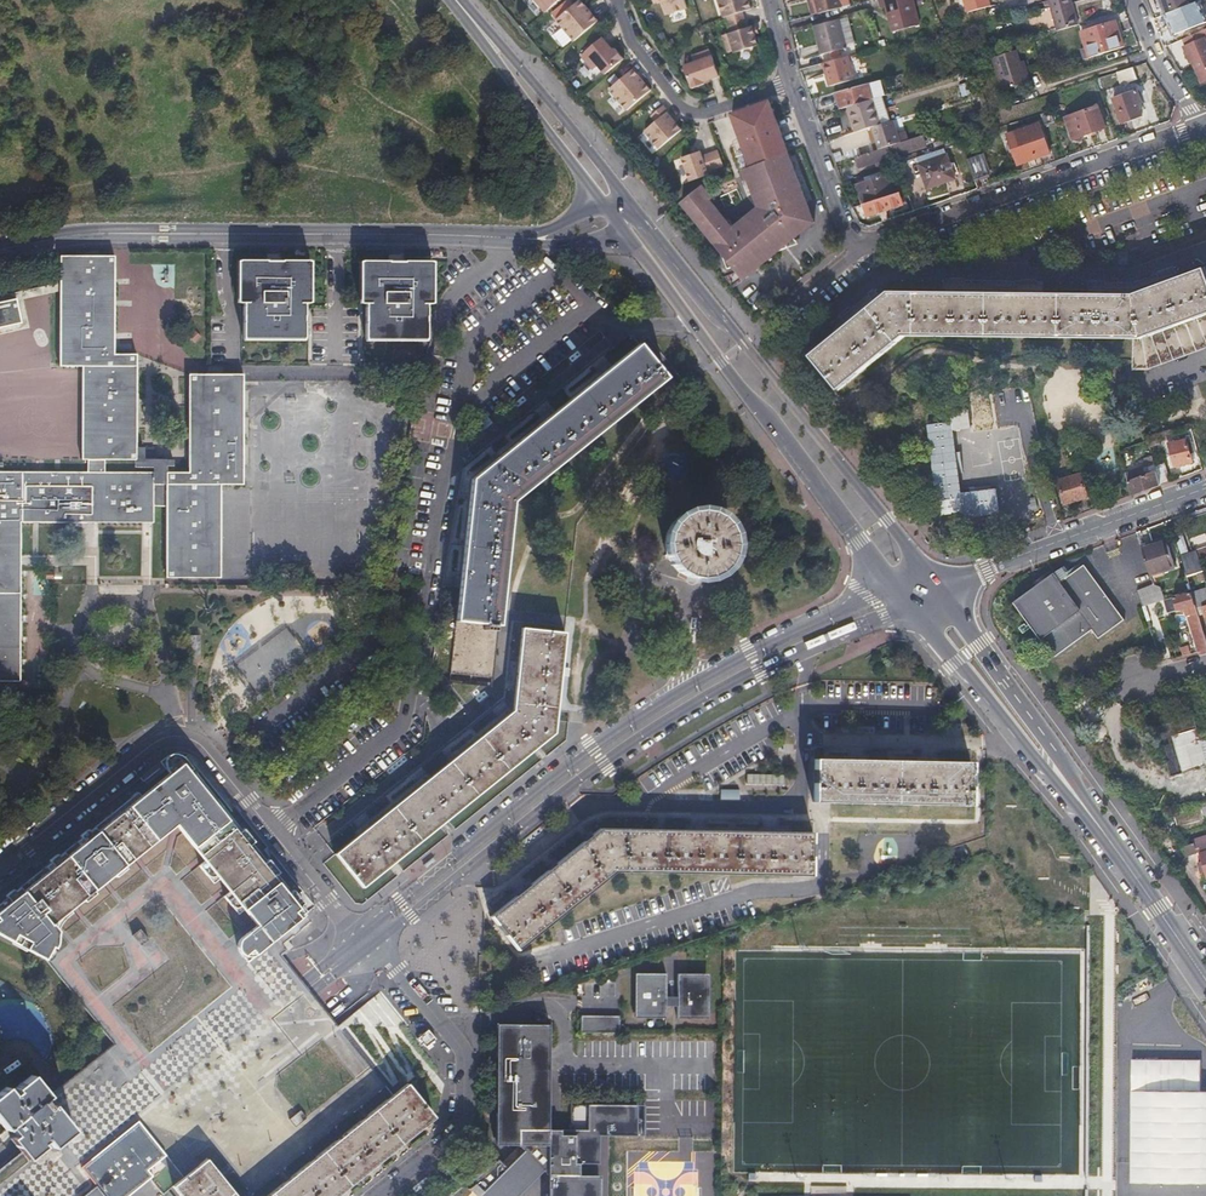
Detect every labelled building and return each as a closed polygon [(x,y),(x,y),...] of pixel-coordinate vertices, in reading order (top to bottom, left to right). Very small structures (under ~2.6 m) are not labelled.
[(545,13),(560,0),(534,0),(545,13)] [(580,0),(556,20),(574,41),(598,21),(592,14),(590,15),(585,8),(586,7),(580,0)] [(684,0),(652,0),(654,4),(661,1),(665,15),(687,8),(684,0)] [(724,18),(727,17),(732,33),(723,36),(728,53),(734,52),(735,53),(759,46),(755,35),(753,29),(753,27),(748,29),(743,12),(752,10),(749,1),(749,0),(718,0),(724,18)] [(814,0),(818,14),(843,8),(841,0),(814,0)] [(916,15),(912,0),(878,0),(880,8),(887,7),(891,22),(916,15)] [(966,10),(989,5),(988,0),(964,0),(966,10)] [(1059,30),(1079,25),(1072,0),(1051,0),(1059,30)] [(1190,4),(1188,0),(1160,0),(1166,14),(1171,12),(1190,4)] [(1190,4),(1171,12),(1177,26),(1180,33),(1202,23),(1196,9),(1203,5),(1201,0),(1200,0),(1190,4)] [(1172,28),(1177,26),(1171,12),(1166,14),(1172,28)] [(918,25),(916,15),(891,22),(890,22),(892,32),(918,25)] [(813,26),(817,41),(821,55),(846,48),(839,20),(813,26)] [(1123,46),(1119,34),(1115,21),(1081,33),(1089,57),(1123,46)] [(1201,31),(1184,38),(1202,83),(1205,81),(1205,42),(1201,31)] [(605,74),(624,59),(615,49),(613,50),(610,46),(602,37),(581,56),(593,70),(598,66),(605,74)] [(719,76),(709,49),(692,56),(694,62),(683,66),(692,89),(704,84),(703,82),(709,80),(719,76)] [(1030,82),(1028,77),(1027,73),(1021,74),(1018,64),(1014,51),(991,59),(1001,91),(1030,82)] [(818,65),(821,77),(824,88),(849,81),(843,58),(818,65)] [(1021,74),(1027,73),(1024,63),(1018,64),(1021,74)] [(1119,71),(1121,77),(1122,83),(1138,78),(1135,65),(1119,71)] [(627,111),(651,90),(645,83),(644,85),(638,78),(639,76),(633,69),(609,90),(627,111)] [(962,96),(971,94),(968,83),(959,85),(962,96)] [(848,106),(873,99),(869,84),(837,92),(842,108),(848,106)] [(1141,103),(1139,97),(1137,90),(1112,99),(1122,123),(1142,116),(1137,105),(1141,103)] [(658,99),(634,122),(643,131),(654,121),(649,116),(662,104),(658,99)] [(848,106),(855,134),(872,129),(880,126),(873,99),(848,106)] [(769,101),(732,115),(751,167),(788,152),(769,101)] [(675,118),(664,105),(651,115),(656,121),(645,131),(659,148),(682,129),(674,119),(675,118)] [(1065,119),(1069,130),(1073,140),(1105,129),(1097,108),(1065,119)] [(1051,112),(1043,114),(1047,125),(1055,123),(1051,112)] [(880,126),(872,129),(879,149),(900,143),(892,122),(880,126)] [(1007,136),(1012,151),(1017,165),(1049,154),(1038,125),(1007,136)] [(854,172),(934,145),(930,133),(900,143),(879,149),(850,159),(854,172)] [(953,180),(943,149),(916,158),(927,189),(953,180)] [(692,154),(682,158),(690,181),(709,175),(708,171),(723,165),(718,150),(702,156),(701,151),(699,152),(692,154)] [(811,210),(791,151),(788,152),(751,167),(746,169),(760,207),(758,209),(771,225),(764,230),(755,219),(738,233),(734,228),(732,220),(728,221),(711,229),(717,245),(720,244),(730,270),(736,268),(759,259),(765,267),(782,252),(777,247),(784,241),(785,242),(810,222),(806,212),(811,210)] [(975,181),(982,178),(989,176),(982,156),(967,161),(975,181)] [(892,194),(889,185),(886,175),(858,185),(864,204),(892,194)] [(709,196),(703,188),(684,205),(703,227),(721,213),(707,197),(709,196)] [(758,209),(734,228),(738,233),(755,219),(764,230),(771,225),(758,209)] [(816,223),(811,210),(806,212),(810,222),(785,242),(784,241),(777,247),(782,252),(816,223)] [(721,213),(703,227),(717,245),(711,229),(728,221),(721,213)] [(218,577),(220,473),(241,473),(242,376),(188,376),(187,473),(166,473),(166,485),(152,485),(152,473),(103,473),(103,459),(135,459),(136,356),(112,356),(113,257),(60,258),(59,367),(81,367),(80,459),(87,459),(87,472),(0,472),(0,681),(20,681),(21,527),(151,527),(152,501),(165,501),(165,577),(218,577)] [(747,282),(765,267),(759,259),(736,268),(747,282)] [(241,303),(242,321),(242,338),(303,338),(304,304),(307,304),(307,261),(238,261),(238,303),(241,303)] [(364,338),(394,339),(424,339),(425,304),(429,304),(428,262),(359,261),(358,304),(363,304),(364,338)] [(1199,344),(1205,342),(1205,274),(1204,268),(1130,297),(1021,295),(889,292),(811,356),(838,390),(906,336),(1132,340),(1132,366),(1148,363),(1199,344)] [(22,304),(0,308),(0,324),(25,320),(22,304)] [(443,344),(438,343),(433,342),(431,354),(441,356),(441,352),(443,344)] [(463,543),(460,576),(459,580),(459,587),(450,673),(492,678),(511,502),(663,379),(637,345),(608,368),(603,372),(598,376),(550,414),(546,417),(543,420),(493,460),(469,479),(467,497),(463,543)] [(952,421),(927,424),(937,516),(962,514),(962,517),(998,513),(995,490),(959,494),(952,430),(970,428),(968,407),(950,409),(952,421)] [(1172,468),(1181,466),(1191,463),(1185,440),(1167,444),(1172,468)] [(1076,441),(1067,444),(1071,460),(1081,457),(1076,441)] [(1157,486),(1153,471),(1150,456),(1142,459),(1145,469),(1123,477),(1127,497),(1157,486)] [(1063,504),(1085,498),(1079,474),(1057,481),(1063,504)] [(665,546),(665,550),(665,552),(665,557),(666,560),(668,566),(671,571),(675,575),(679,579),(682,580),(687,583),(692,584),(698,585),(701,585),(707,584),(712,582),(715,581),(717,580),(720,578),(724,574),(728,570),(730,565),(732,562),(733,557),(734,551),(733,545),(732,539),(731,537),(728,532),(726,529),(722,525),(718,521),(715,520),(710,518),(704,516),(699,516),(693,517),(690,517),(685,519),(682,520),(680,522),(677,524),(675,526),(671,530),(668,535),(667,538),(665,543),(665,546)] [(1177,540),(1181,553),(1189,550),(1185,538),(1177,540)] [(1157,539),(1139,545),(1141,549),(1158,543),(1157,539)] [(1149,575),(1161,570),(1173,566),(1165,541),(1158,543),(1141,549),(1149,575)] [(1196,553),(1198,560),(1205,558),(1205,548),(1196,551),(1196,553)] [(1198,560),(1196,553),(1180,558),(1186,577),(1197,574),(1202,572),(1198,560)] [(1084,566),(1062,582),(1054,571),(1045,577),(1035,584),(1036,586),(1014,601),(1052,655),(1091,628),(1097,637),(1122,620),(1084,566)] [(1163,575),(1161,570),(1149,575),(1151,579),(1163,575)] [(1157,583),(1137,591),(1143,607),(1163,600),(1157,583)] [(1190,593),(1195,608),(1201,606),(1205,624),(1205,588),(1190,593)] [(1175,610),(1183,608),(1185,615),(1187,614),(1187,618),(1198,652),(1205,650),(1205,647),(1190,593),(1163,600),(1167,612),(1175,610)] [(334,854),(361,888),(473,798),(553,734),(563,633),(521,629),(517,663),(516,670),(515,680),(512,711),(507,715),(505,718),(500,721),(453,759),(428,779),(422,783),(419,786),(371,825),(366,828),(362,832),(334,854)] [(184,658),(190,658),(196,658),(196,635),(184,636),(184,658)] [(1205,767),(1205,739),(1199,741),(1191,717),(1154,728),(1161,753),(1169,780),(1195,773),(1195,770),(1205,767)] [(44,958),(46,957),(49,955),(52,952),(54,949),(56,947),(57,943),(58,940),(59,938),(59,937),(59,935),(59,934),(60,932),(52,922),(83,898),(85,900),(95,892),(93,889),(114,873),(115,876),(126,867),(124,865),(176,824),(203,859),(198,864),(205,873),(207,875),(209,875),(210,875),(211,875),(212,875),(213,874),(214,873),(227,889),(222,894),(229,903),(231,904),(232,905),(234,906),(238,906),(240,906),(255,925),(239,938),(238,940),(237,943),(236,946),(237,949),(239,952),(241,954),(243,955),(251,949),(254,954),(269,942),(302,915),(305,912),(299,905),(301,904),(298,901),(290,891),(289,892),(275,875),(276,873),(274,871),(266,860),(264,862),(256,851),(250,844),(252,842),(241,829),(239,831),(228,816),(198,779),(182,758),(181,757),(179,756),(177,755),(175,754),(172,754),(170,754),(167,756),(159,762),(168,774),(139,796),(133,789),(102,813),(85,828),(83,825),(75,832),(77,834),(54,852),(52,850),(44,857),(46,859),(10,887),(8,885),(0,891),(2,894),(7,900),(0,905),(0,932),(44,958)] [(847,760),(814,759),(813,802),(969,806),(970,789),(970,763),(931,762),(921,762),(894,761),(857,760),(847,760)] [(1170,814),(1176,833),(1202,826),(1202,823),(1205,822),(1205,804),(1170,814)] [(518,950),(615,872),(811,876),(812,833),(773,832),(702,831),(689,831),(656,830),(600,829),(586,840),(550,869),(525,889),(515,897),(491,917),(518,950)] [(1193,850),(1205,846),(1203,839),(1191,843),(1193,850)] [(1181,847),(1184,855),(1197,851),(1200,861),(1204,872),(1205,877),(1205,848),(1205,846),(1193,850),(1191,843),(1181,847)] [(950,864),(960,861),(969,858),(964,844),(945,851),(950,864)] [(1196,862),(1199,873),(1204,872),(1200,861),(1196,862)] [(243,955),(219,976),(230,989),(147,1056),(126,1032),(106,1048),(140,1091),(292,970),(280,955),(295,943),(297,947),(312,935),(305,927),(309,923),(302,915),(269,942),(254,954),(251,949),(243,955)] [(667,996),(667,976),(639,976),(638,1014),(666,1015),(667,996)] [(707,977),(678,977),(678,997),(678,1006),(678,1015),(706,1015),(707,977)] [(678,997),(667,996),(667,1006),(678,1006),(678,997)] [(369,1067),(374,1063),(343,1024),(338,1028),(321,1006),(170,1127),(201,1163),(206,1158),(237,1195),(265,1195),(391,1095),(374,1074),(369,1067)] [(620,1015),(582,1015),(581,1032),(620,1033),(620,1015)] [(499,1023),(497,1145),(519,1145),(524,1150),(544,1170),(548,1174),(547,1195),(599,1195),(599,1175),(579,1175),(579,1163),(599,1163),(599,1135),(637,1136),(637,1105),(571,1104),(571,1129),(549,1129),(550,1036),(528,1036),(528,1025),(521,1025),(521,1023),(499,1023)] [(550,1025),(528,1025),(528,1036),(550,1036),(550,1025)] [(1131,1056),(1132,1183),(1205,1183),(1205,1086),(1201,1086),(1200,1055),(1131,1056)] [(391,1095),(265,1195),(334,1195),(360,1176),(390,1152),(418,1129),(432,1118),(405,1084),(391,1095)] [(35,1182),(49,1170),(46,1167),(53,1162),(61,1172),(80,1155),(69,1140),(60,1129),(55,1132),(49,1124),(55,1119),(50,1114),(45,1108),(39,1099),(22,1112),(24,1116),(20,1119),(14,1113),(0,1123),(0,1136),(11,1152),(17,1151),(20,1162),(35,1182)] [(129,1192),(153,1173),(166,1190),(175,1183),(201,1163),(170,1127),(83,1195),(124,1195),(129,1192)] [(524,1150),(506,1168),(498,1159),(472,1184),(480,1193),(478,1195),(479,1195),(517,1195),(544,1170),(524,1150)] [(206,1158),(201,1163),(175,1183),(185,1195),(237,1195),(206,1158)]
